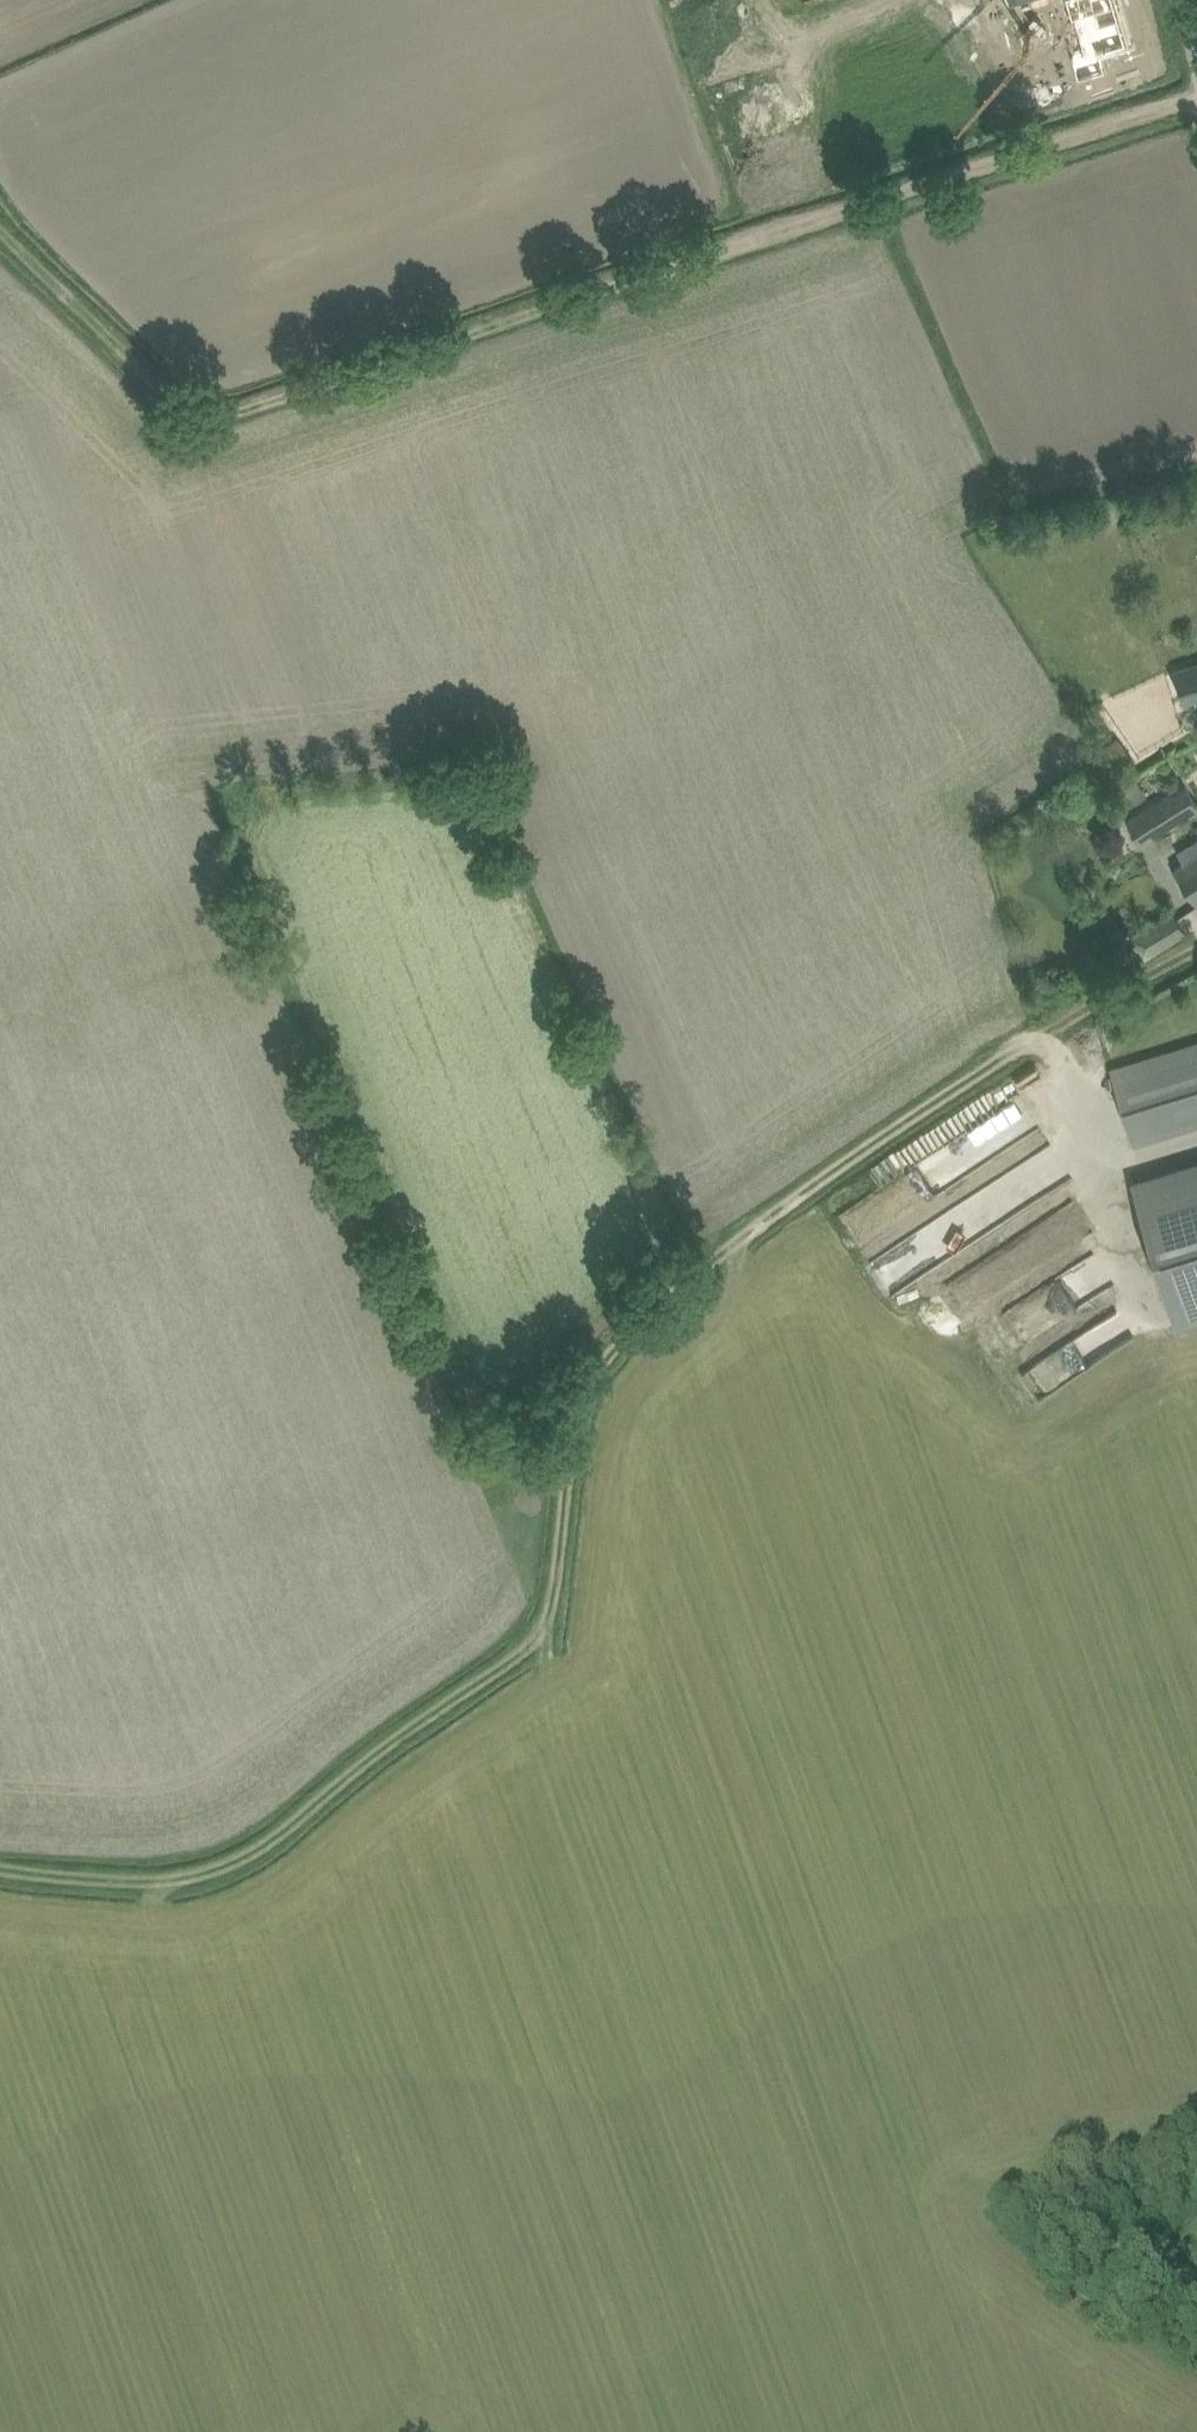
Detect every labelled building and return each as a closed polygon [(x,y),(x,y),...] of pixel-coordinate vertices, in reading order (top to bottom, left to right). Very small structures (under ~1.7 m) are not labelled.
[(1073,11),(1076,10),(1087,48),(1125,37),(1114,0),(1070,0),(1073,11)] [(1176,669),(1185,701),(1195,698),(1196,705),(1196,663),(1176,669)] [(1127,816),(1143,838),(1153,831),(1155,834),(1196,808),(1196,801),(1184,781),(1127,816)] [(1177,849),(1185,861),(1174,868),(1196,901),(1196,837),(1177,849)] [(1171,908),(1129,934),(1146,957),(1188,930),(1171,908)] [(1109,1066),(1133,1144),(1196,1124),(1196,1039),(1109,1066)] [(1132,1180),(1176,1323),(1196,1317),(1196,1160),(1132,1180)]
